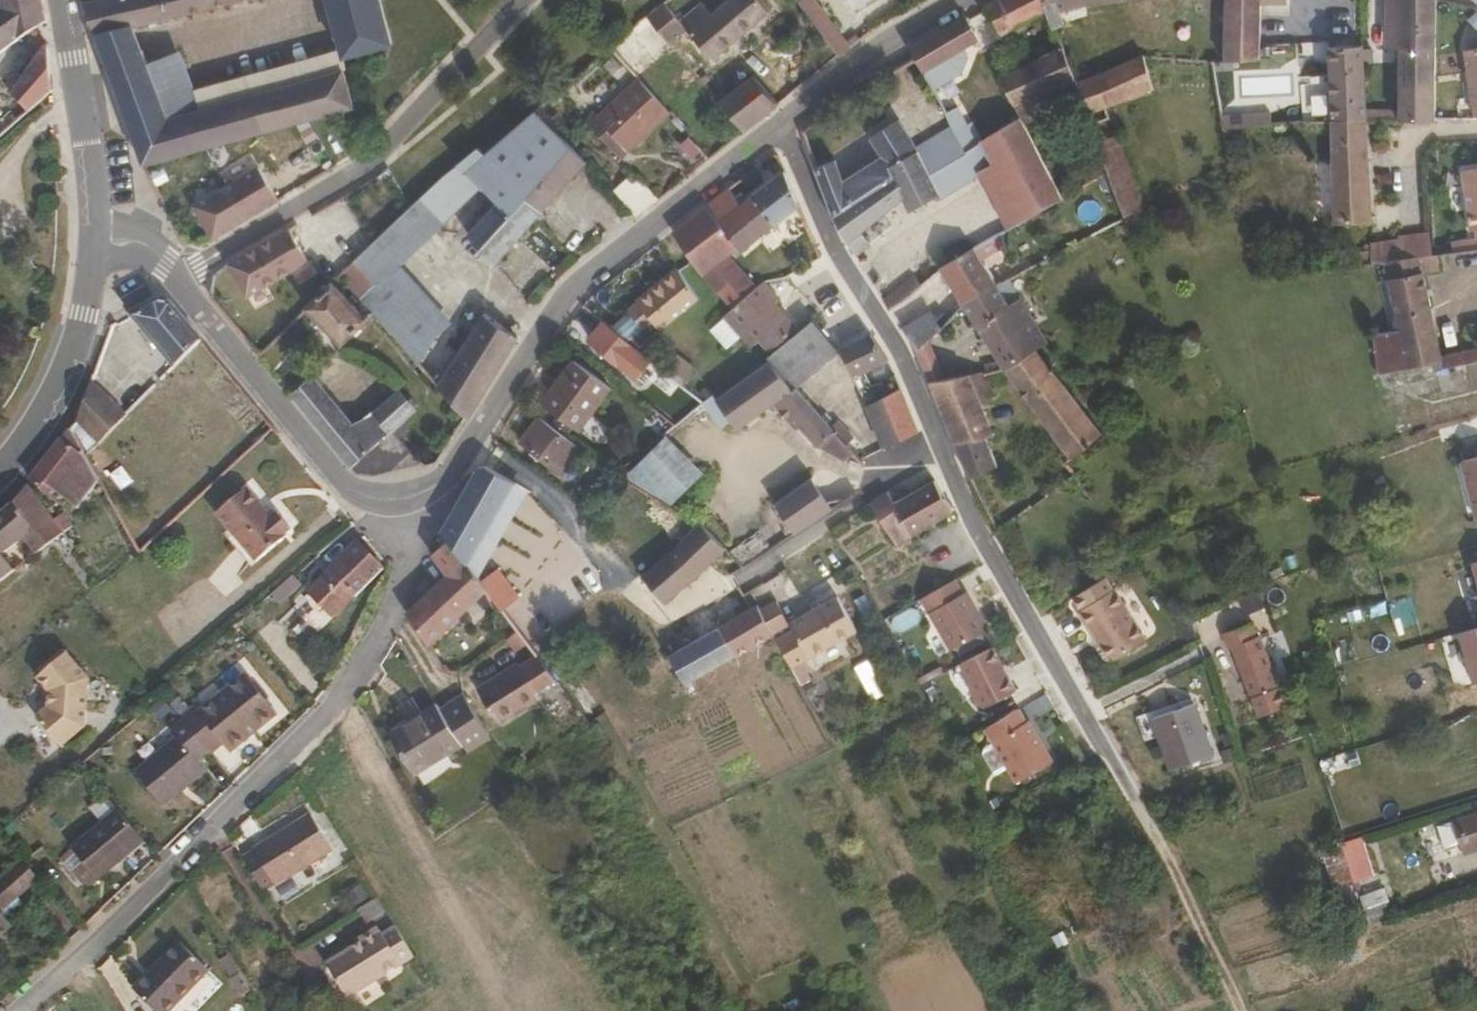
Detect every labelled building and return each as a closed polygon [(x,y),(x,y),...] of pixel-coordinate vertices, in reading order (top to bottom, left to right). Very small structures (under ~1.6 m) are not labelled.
[(45,20),(41,0),(0,0),(0,50),(34,27),(45,20)] [(354,110),(341,71),(198,111),(166,120),(145,64),(132,29),(254,0),(99,0),(83,4),(144,167),(354,110)] [(377,0),(326,0),(340,52),(343,61),(390,48),(377,0)] [(764,13),(753,0),(729,0),(707,18),(698,5),(687,13),(719,49),(764,13)] [(811,0),(793,0),(835,58),(847,50),(811,0)] [(855,13),(875,0),(846,0),(855,13)] [(1039,0),(995,0),(983,7),(998,36),(998,37),(1044,12),(1039,0)] [(1080,0),(1039,0),(1044,12),(1050,26),(1060,21),(1055,10),(1082,5),(1080,0)] [(1258,0),(1222,0),(1222,63),(1257,61),(1258,1),(1258,0)] [(1398,0),(1385,0),(1384,51),(1398,50),(1398,0)] [(1433,0),(1398,0),(1398,50),(1398,120),(1433,120),(1433,0)] [(719,49),(687,13),(676,22),(661,4),(642,20),(652,31),(664,46),(686,28),(710,56),(719,49)] [(616,61),(652,31),(642,20),(606,50),(616,61)] [(950,57),(970,47),(957,22),(906,52),(918,74),(950,57)] [(47,45),(34,27),(0,50),(0,71),(17,90),(11,94),(26,112),(51,90),(47,45)] [(1366,119),(1362,43),(1326,46),(1326,81),(1297,83),(1300,123),(1328,121),(1366,119)] [(1055,87),(1071,79),(1058,47),(1009,73),(1004,60),(997,63),(996,78),(1008,99),(1020,121),(1023,127),(1054,111),(1045,92),(1055,87)] [(198,111),(341,71),(343,61),(340,52),(192,93),(198,111)] [(192,93),(179,53),(145,64),(166,120),(198,111),(192,93)] [(1152,89),(1142,54),(1091,78),(1103,109),(1152,89)] [(1466,57),(1476,115),(1476,55),(1466,57)] [(923,83),(954,65),(950,57),(918,74),(923,83)] [(738,133),(772,107),(746,78),(713,103),(738,133)] [(1079,99),(1071,79),(1055,87),(1063,107),(1079,99)] [(618,162),(665,116),(633,83),(594,120),(589,114),(580,123),(618,162)] [(1020,121),(1008,99),(982,114),(994,136),(1020,121)] [(18,119),(10,111),(0,120),(0,134),(0,135),(18,119)] [(976,146),(966,126),(960,129),(950,111),(940,117),(947,129),(960,155),(976,146)] [(583,165),(530,114),(481,155),(475,149),(457,166),(479,187),(490,197),(498,205),(514,190),(538,213),(583,165)] [(1273,115),(1224,114),(1224,128),(1273,128),(1273,115)] [(1369,223),(1366,119),(1328,121),(1331,227),(1369,223)] [(974,178),(1032,144),(1023,127),(1020,121),(994,136),(976,146),(960,155),(974,178)] [(960,155),(947,129),(909,151),(912,155),(926,176),(960,155)] [(1142,209),(1113,134),(1095,141),(1124,216),(1142,209)] [(705,159),(684,135),(665,150),(686,174),(705,159)] [(1049,176),(1032,144),(974,178),(1005,230),(1015,224),(1002,201),(1049,176)] [(941,199),(974,178),(960,155),(926,176),(912,155),(902,163),(896,167),(886,175),(830,217),(836,230),(854,257),(867,246),(859,235),(879,218),(899,202),(909,215),(937,196),(941,199)] [(896,167),(902,163),(899,158),(893,163),(896,167)] [(830,217),(886,175),(879,163),(835,183),(826,163),(809,170),(830,217)] [(415,254),(479,187),(457,166),(390,230),(415,254)] [(214,242),(278,203),(259,170),(194,209),(214,242)] [(1460,173),(1468,232),(1475,232),(1476,245),(1476,170),(1460,173)] [(798,209),(782,172),(750,196),(776,226),(798,209)] [(654,199),(631,175),(609,191),(630,218),(654,199)] [(1015,224),(1061,199),(1049,176),(1002,201),(1015,224)] [(493,263),(538,213),(514,190),(498,205),(490,197),(476,210),(482,216),(464,236),(493,263)] [(716,224),(740,205),(726,190),(703,208),(716,224)] [(742,252),(776,226),(750,196),(740,205),(716,224),(703,208),(670,235),(680,248),(701,274),(723,256),(724,257),(736,248),(742,252)] [(867,246),(889,229),(879,218),(859,235),(867,246)] [(250,299),(310,262),(290,230),(230,266),(250,299)] [(457,334),(400,269),(415,254),(390,230),(355,263),(374,282),(356,301),(370,317),(411,361),(440,325),(457,334)] [(1429,257),(1427,234),(1397,237),(1398,241),(1399,262),(1429,257)] [(670,255),(680,248),(670,235),(660,243),(670,255)] [(1399,262),(1398,241),(1369,241),(1370,266),(1381,265),(1399,262)] [(994,286),(969,248),(938,272),(961,308),(994,286)] [(739,278),(724,257),(723,256),(701,274),(718,294),(739,278)] [(1421,274),(1438,271),(1435,256),(1429,257),(1399,262),(1381,265),(1396,331),(1370,336),(1376,377),(1440,362),(1442,368),(1476,361),(1476,348),(1439,356),(1421,274)] [(356,301),(374,282),(355,263),(337,281),(355,300),(356,301)] [(660,331),(697,300),(675,273),(637,302),(660,331)] [(913,276),(880,298),(889,311),(922,288),(913,276)] [(753,296),(739,278),(718,294),(730,308),(733,310),(753,296)] [(1047,345),(1021,301),(1007,307),(994,286),(961,308),(1001,369),(1036,351),(1047,345)] [(341,345),(370,317),(356,301),(355,300),(352,303),(347,298),(343,301),(331,287),(306,311),(341,345)] [(796,333),(776,307),(770,310),(753,296),(733,310),(747,326),(739,333),(751,347),(760,340),(771,353),(796,333)] [(200,340),(170,303),(152,298),(130,313),(173,367),(200,340)] [(747,326),(733,310),(730,308),(719,319),(735,336),(739,333),(747,326)] [(944,328),(929,310),(901,329),(916,353),(927,343),(939,333),(944,328)] [(464,420),(514,340),(481,316),(465,338),(457,334),(440,325),(411,361),(464,420)] [(838,350),(811,321),(796,333),(771,353),(767,355),(773,363),(792,391),(795,388),(838,350)] [(635,348),(603,322),(588,341),(620,365),(635,348)] [(888,364),(869,336),(838,350),(869,407),(879,402),(874,390),(873,386),(867,389),(862,376),(888,364)] [(946,382),(927,343),(916,353),(930,386),(946,382)] [(1069,396),(1036,351),(1001,369),(1072,460),(1101,435),(1069,396)] [(609,390),(574,363),(558,384),(592,411),(609,390)] [(772,405),(792,391),(773,363),(718,397),(714,392),(703,400),(701,402),(720,428),(731,421),(737,429),(772,405)] [(405,432),(399,426),(413,411),(399,396),(376,417),(371,412),(355,428),(310,377),(288,398),(352,473),(373,478),(418,465),(396,441),(405,432)] [(994,435),(970,377),(946,382),(930,386),(971,480),(996,469),(983,439),(994,435)] [(900,392),(895,380),(874,390),(879,402),(900,392)] [(126,416),(91,381),(77,419),(70,429),(75,438),(82,429),(98,445),(126,416)] [(592,411),(558,384),(540,406),(575,432),(592,411)] [(830,428),(795,388),(792,391),(772,405),(789,426),(796,421),(816,446),(843,464),(854,456),(847,448),(856,441),(838,421),(830,428)] [(701,402),(703,400),(689,389),(660,415),(673,425),(701,402)] [(917,434),(900,392),(879,402),(869,407),(885,451),(917,434)] [(577,448),(538,419),(518,444),(557,474),(577,448)] [(74,501),(95,474),(75,438),(70,429),(31,478),(53,496),(59,488),(74,501)] [(669,505),(699,473),(660,436),(653,443),(625,479),(669,505)] [(1458,463),(1473,522),(1476,521),(1476,458),(1458,463)] [(465,568),(514,486),(484,467),(477,468),(437,534),(440,537),(465,568)] [(794,536),(834,510),(812,479),(772,506),(794,536)] [(27,483),(10,505),(0,514),(0,550),(29,523),(44,540),(59,527),(50,516),(27,483)] [(953,515),(933,483),(893,506),(910,538),(953,515)] [(479,585),(530,496),(514,486),(465,568),(479,585)] [(286,537),(283,534),(289,529),(274,510),(268,515),(245,487),(215,512),(256,562),(286,537)] [(910,538),(893,506),(886,495),(870,504),(895,546),(910,538)] [(59,527),(71,516),(62,505),(50,516),(59,527)] [(664,604),(726,549),(698,523),(640,576),(664,604)] [(426,644),(484,591),(479,585),(465,568),(440,537),(433,544),(437,548),(428,558),(444,577),(404,615),(426,644)] [(331,620),(381,567),(355,541),(305,594),(331,620)] [(12,568),(0,553),(0,578),(12,568)] [(517,599),(494,571),(479,585),(484,591),(501,612),(517,599)] [(988,630),(968,590),(965,591),(958,578),(922,599),(951,651),(988,630)] [(1141,640),(1110,590),(1109,591),(1100,578),(1067,600),(1075,612),(1073,613),(1086,632),(1088,631),(1108,662),(1141,640)] [(801,666),(858,635),(838,600),(791,626),(794,633),(787,636),(801,666)] [(686,685),(775,636),(758,608),(666,658),(686,685)] [(1283,705),(1258,634),(1255,636),(1249,620),(1220,631),(1226,647),(1230,646),(1256,715),(1283,705)] [(801,666),(787,636),(778,641),(794,670),(801,666)] [(1016,690),(988,643),(961,659),(961,660),(950,667),(977,713),(1016,690)] [(48,693),(77,668),(64,653),(35,677),(48,693)] [(542,695),(559,682),(537,656),(522,669),(519,666),(481,695),(505,728),(544,698),(542,695)] [(82,727),(86,679),(77,668),(48,693),(46,709),(34,717),(57,748),(82,727)] [(226,750),(273,712),(241,672),(196,709),(191,704),(177,716),(206,752),(218,741),(226,750)] [(501,747),(494,736),(466,697),(440,712),(459,747),(469,766),(501,747)] [(1207,752),(1190,699),(1149,714),(1168,766),(1207,752)] [(440,712),(436,706),(387,733),(408,774),(459,747),(440,712)] [(1048,762),(1028,720),(1023,723),(1015,707),(982,725),(990,742),(1003,767),(1010,781),(1048,762)] [(201,769),(172,734),(130,770),(158,804),(201,769)] [(1003,767),(990,742),(981,746),(979,753),(990,774),(1003,767)] [(113,806),(100,791),(85,805),(97,820),(113,806)] [(94,877),(140,839),(113,806),(97,820),(68,845),(94,877)] [(329,852),(306,812),(248,849),(249,851),(238,857),(260,892),(271,885),(272,887),(329,852)] [(1451,822),(1461,855),(1476,850),(1476,814),(1451,822)] [(1372,876),(1359,835),(1339,842),(1352,883),(1372,876)] [(1352,883),(1339,842),(1321,848),(1333,889),(1352,883)] [(36,877),(21,861),(0,880),(0,910),(36,877)] [(0,913),(0,936),(12,926),(0,913)] [(341,997),(410,955),(391,926),(378,934),(376,929),(321,964),(341,997)] [(207,967),(176,935),(128,983),(158,1010),(161,1010),(207,967)]
